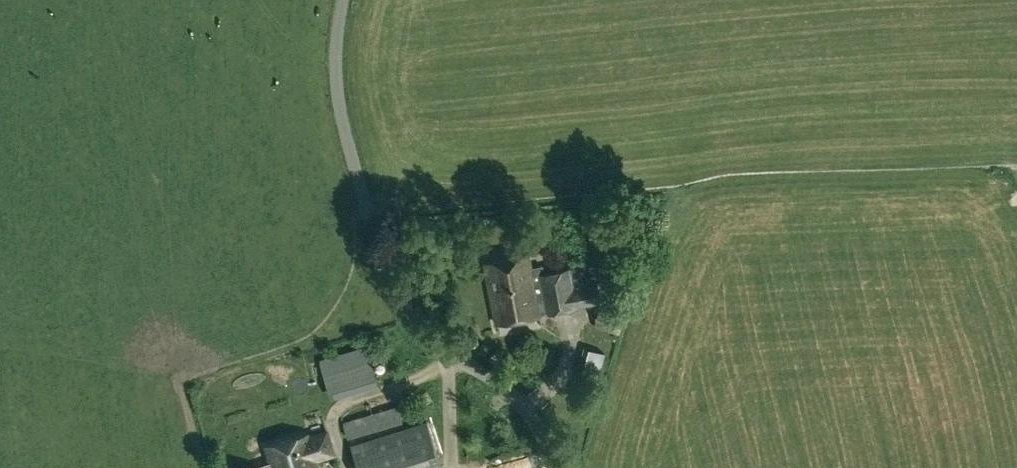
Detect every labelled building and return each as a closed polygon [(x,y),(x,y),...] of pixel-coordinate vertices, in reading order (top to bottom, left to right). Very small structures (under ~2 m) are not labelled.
[(540,314),(548,312),(540,274),(544,273),(542,265),(532,267),(530,254),(484,263),(496,324),(540,315),(540,314)] [(548,312),(548,314),(602,303),(597,281),(585,284),(581,266),(544,273),(540,274),(548,312)] [(319,359),(331,400),(379,385),(367,344),(319,359)] [(403,422),(398,406),(343,421),(347,437),(403,422)] [(426,422),(349,445),(356,467),(439,467),(426,422)] [(315,460),(332,455),(326,435),(310,440),(308,434),(265,447),(270,463),(253,467),(318,467),(315,460)] [(539,459),(536,450),(508,459),(511,467),(512,467),(539,459)]
